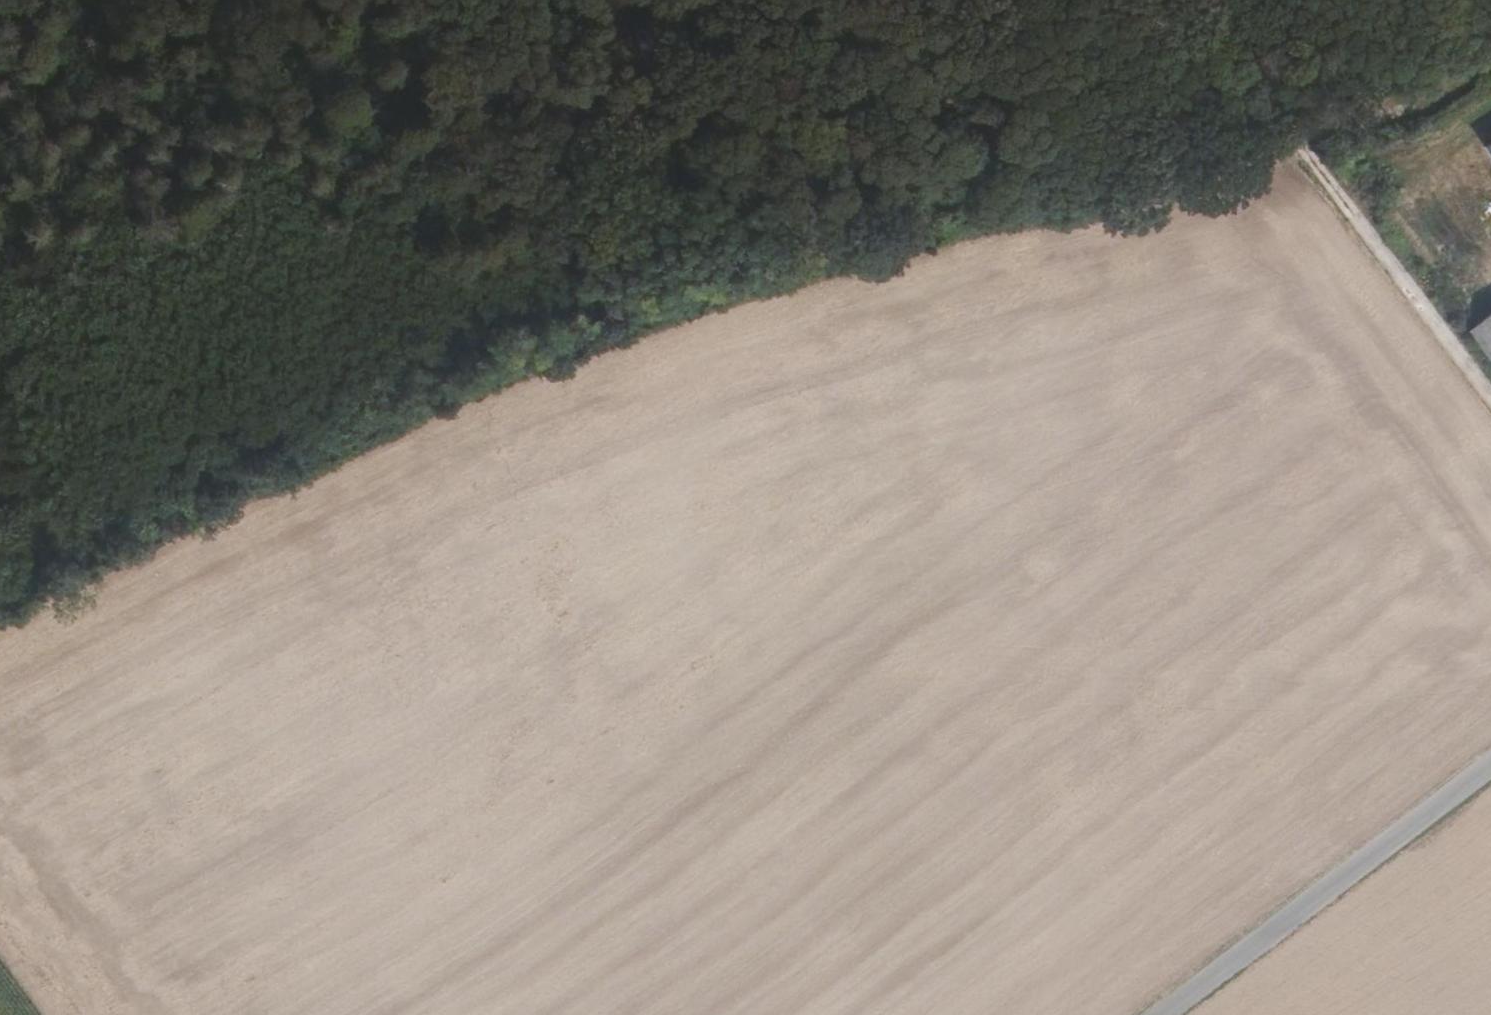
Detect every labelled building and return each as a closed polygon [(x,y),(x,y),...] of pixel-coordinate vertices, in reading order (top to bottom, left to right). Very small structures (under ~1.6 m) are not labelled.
[(1482,141),(1490,154),(1490,135),(1482,141)] [(1466,324),(1490,356),(1490,305),(1466,324)]
